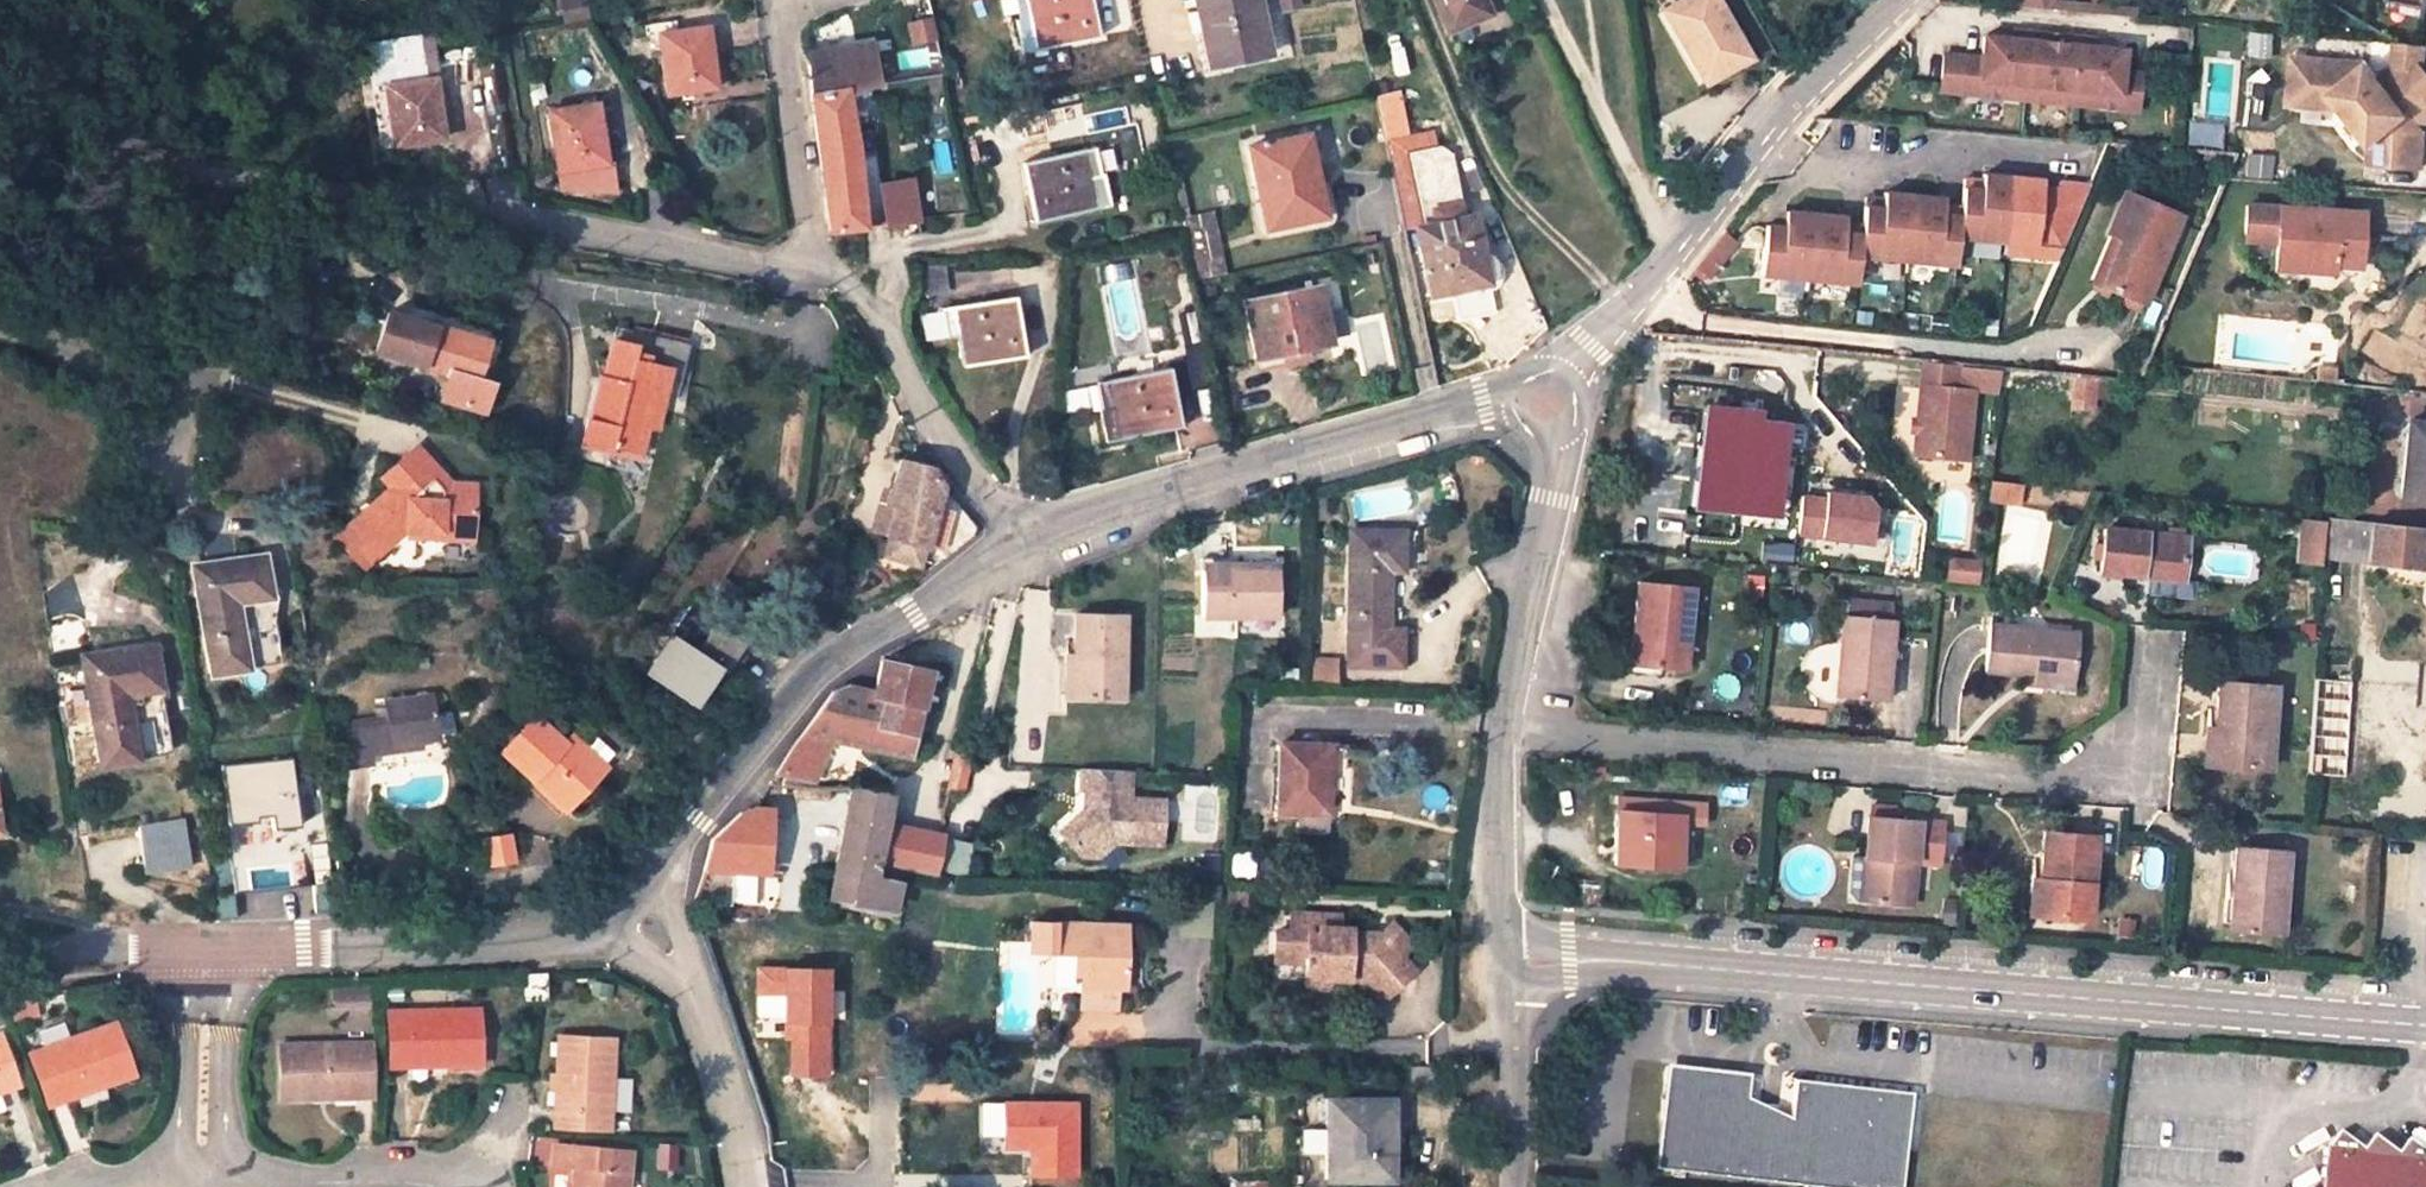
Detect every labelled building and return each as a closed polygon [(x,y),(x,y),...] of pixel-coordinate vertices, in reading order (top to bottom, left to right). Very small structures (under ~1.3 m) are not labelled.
[(1022,53),(1097,38),(1090,0),(1014,0),(1017,19),(1015,19),(1022,53)] [(1208,64),(1267,53),(1255,0),(1204,0),(1210,28),(1201,30),(1208,64)] [(1447,29),(1488,12),(1483,0),(1435,0),(1447,29)] [(1748,57),(1716,0),(1681,0),(1664,10),(1703,81),(1748,57)] [(2048,0),(2031,0),(2040,8),(2048,0)] [(908,20),(911,45),(936,41),(932,17),(908,20)] [(659,35),(667,96),(716,89),(711,54),(707,54),(703,28),(659,35)] [(1986,60),(1948,56),(1944,94),(2137,111),(2140,73),(2125,72),(2127,50),(2097,48),(2098,39),(2019,32),(2018,40),(1987,38),(1986,60)] [(879,85),(871,42),(809,51),(812,98),(846,92),(879,85)] [(2410,117),(2425,118),(2425,87),(2423,83),(2425,55),(2425,45),(2391,42),(2390,62),(2379,79),(2410,117)] [(432,45),(369,55),(382,147),(442,139),(438,106),(434,105),(430,80),(439,78),(434,45),(432,45)] [(2367,63),(2292,56),(2288,103),(2345,109),(2370,141),(2368,160),(2419,165),(2422,131),(2409,130),(2410,117),(2379,79),(2367,63)] [(829,233),(865,228),(846,92),(812,98),(829,233)] [(549,112),(559,171),(607,163),(601,130),(597,131),(592,104),(549,112)] [(1249,146),(1265,227),(1323,216),(1316,182),(1307,183),(1296,137),(1249,146)] [(1444,144),(1409,152),(1423,216),(1430,214),(1432,222),(1463,215),(1451,159),(1444,144)] [(1023,163),(1035,221),(1109,205),(1102,173),(1099,174),(1094,149),(1023,163)] [(910,175),(878,180),(885,225),(894,224),(916,221),(910,175)] [(2065,246),(2090,189),(2067,187),(2056,186),(2054,208),(2037,206),(2038,190),(1979,185),(1978,193),(1978,201),(1959,199),(1957,227),(1956,236),(2065,246)] [(1978,193),(1960,191),(1959,199),(1978,201),(1978,193)] [(2180,217),(2124,193),(2107,233),(2111,235),(2122,240),(2103,285),(2144,303),(2180,217)] [(1879,204),(1879,212),(1880,212),(1879,220),(1861,218),(1858,247),(1857,255),(1953,264),(1956,236),(1957,227),(1938,226),(1938,210),(1879,204)] [(2279,206),(2250,204),(2248,243),(2277,245),(2279,206)] [(2363,267),(2366,211),(2279,206),(2277,245),(2275,269),(2336,272),(2336,266),(2363,267)] [(1212,209),(1184,215),(1198,276),(1226,269),(1212,209)] [(1879,212),(1862,211),(1861,218),(1879,220),(1880,212),(1879,212)] [(1432,222),(1414,226),(1429,294),(1494,282),(1497,280),(1500,277),(1502,274),(1502,270),(1501,268),(1498,264),(1493,261),(1488,260),(1484,260),(1473,213),(1463,215),(1432,222)] [(1759,274),(1855,283),(1857,255),(1858,247),(1840,245),(1841,229),(1782,224),(1781,239),(1762,237),(1759,274)] [(2103,285),(2122,240),(2111,235),(2091,281),(2103,285)] [(1243,303),(1255,358),(1329,344),(1317,288),(1243,303)] [(1023,357),(1013,298),(951,308),(962,367),(1023,357)] [(480,358),(485,341),(386,313),(375,353),(369,351),(361,378),(372,381),(416,393),(423,366),(449,373),(442,400),(483,412),(491,383),(486,382),(491,361),(480,358)] [(600,379),(589,421),(588,421),(582,447),(612,455),(614,449),(639,455),(645,428),(653,394),(664,396),(676,399),(688,344),(656,337),(614,327),(602,379),(600,379)] [(1960,365),(1927,361),(1917,454),(1969,459),(1976,390),(1958,388),(1960,365)] [(2002,369),(1960,365),(1958,388),(1976,390),(2000,392),(2000,388),(2002,369)] [(1096,382),(1102,409),(1098,410),(1105,443),(1181,427),(1169,368),(1096,382)] [(2054,374),(2002,369),(2000,388),(2052,393),(2054,374)] [(2111,380),(2078,376),(2075,403),(2093,405),(2095,395),(2110,396),(2111,380)] [(1102,409),(1096,382),(1088,384),(1093,411),(1098,410),(1102,409)] [(645,428),(655,431),(664,396),(653,394),(645,428)] [(1734,503),(1764,506),(1770,454),(1776,454),(1779,425),(1741,421),(1742,410),(1708,407),(1696,508),(1734,511),(1734,503)] [(2407,421),(2400,494),(2425,497),(2425,423),(2407,421)] [(637,461),(639,455),(614,449),(612,455),(637,461)] [(477,532),(477,503),(471,503),(471,484),(448,484),(443,490),(434,481),(441,475),(415,450),(382,480),(392,492),(349,534),(378,564),(411,533),(416,533),(477,532)] [(923,548),(925,548),(929,549),(926,557),(939,561),(970,535),(973,526),(942,487),(931,468),(898,460),(886,504),(893,506),(885,538),(888,538),(883,557),(917,566),(923,548)] [(2014,482),(1990,479),(1988,497),(2012,500),(2014,482)] [(1878,492),(1801,491),(1800,538),(1877,539),(1878,492)] [(893,506),(886,504),(878,535),(885,538),(893,506)] [(2325,517),(2301,514),(2298,561),(2321,564),(2322,558),(2325,517)] [(2353,520),(2325,517),(2322,558),(2349,561),(2353,520)] [(2349,561),(2425,568),(2425,527),(2388,523),(2353,520),(2349,561)] [(2104,530),(2101,570),(2147,575),(2175,577),(2182,578),(2186,538),(2104,530)] [(1401,665),(1401,632),(1387,631),(1388,572),(1402,572),(1402,533),(1349,531),(1346,664),(1401,665)] [(416,533),(416,541),(477,540),(477,532),(416,533)] [(1982,559),(1950,555),(1947,584),(1979,588),(1982,559)] [(191,566),(206,672),(279,663),(262,556),(191,566)] [(1229,571),(1229,566),(1254,566),(1254,560),(1198,560),(1198,571),(1229,571)] [(1229,566),(1229,571),(1198,571),(1197,617),(1275,617),(1277,566),(1254,566),(1229,566)] [(2175,577),(2147,575),(2146,582),(2175,584),(2175,577)] [(1641,664),(1683,667),(1691,589),(1640,584),(1634,630),(1644,631),(1641,664)] [(1847,600),(1847,614),(1893,613),(1893,600),(1847,600)] [(715,624),(690,607),(673,633),(697,650),(715,624)] [(1074,617),(1074,658),(1079,658),(1078,699),(1121,699),(1123,617),(1074,617)] [(1893,620),(1842,617),(1841,648),(1838,699),(1841,699),(1845,700),(1849,700),(1852,700),(1856,701),(1860,701),(1889,703),(1893,620)] [(745,644),(715,624),(697,650),(673,633),(652,664),(678,682),(671,692),(693,707),(714,676),(719,669),(727,671),(745,644)] [(1995,624),(1990,672),(2023,675),(2075,679),(2080,633),(1995,624)] [(1630,663),(1641,664),(1644,631),(1634,630),(1630,663)] [(82,656),(96,763),(167,753),(153,646),(82,656)] [(1830,647),(1826,706),(1837,707),(1838,699),(1841,648),(1830,647)] [(1064,699),(1078,699),(1079,658),(1074,658),(1065,658),(1064,699)] [(898,750),(908,752),(926,672),(881,662),(879,663),(871,693),(873,693),(873,696),(882,698),(876,728),(899,733),(899,746),(898,750)] [(678,682),(652,664),(642,679),(668,697),(671,692),(678,682)] [(727,671),(719,669),(714,676),(722,679),(727,671)] [(2075,679),(2023,675),(2023,683),(2074,688),(2075,679)] [(2313,678),(2306,772),(2342,774),(2350,680),(2313,678)] [(2217,681),(2214,728),(2220,729),(2217,764),(2265,768),(2271,686),(2217,681)] [(61,705),(85,703),(84,683),(59,684),(61,705)] [(783,775),(789,776),(797,777),(812,780),(818,762),(831,741),(898,755),(898,750),(899,746),(899,733),(876,728),(882,698),(873,696),(873,693),(871,693),(844,687),(832,693),(806,727),(780,763),(774,774),(783,775)] [(348,767),(351,766),(371,764),(369,754),(369,747),(418,739),(434,737),(431,715),(428,695),(384,701),(386,715),(341,722),(348,767)] [(536,716),(501,752),(561,809),(602,767),(627,739),(594,710),(565,742),(536,716)] [(445,713),(431,715),(434,737),(448,734),(445,713)] [(2205,727),(2202,762),(2217,764),(2220,729),(2214,728),(2205,727)] [(418,739),(369,747),(369,754),(419,747),(418,739)] [(1326,814),(1327,747),(1279,745),(1277,812),(1326,814)] [(954,752),(951,765),(967,769),(971,756),(960,753),(954,752)] [(298,756),(224,762),(234,890),(309,884),(298,756)] [(967,769),(951,765),(946,788),(952,789),(963,791),(967,769)] [(1128,798),(1129,771),(1081,769),(1081,790),(1086,790),(1085,809),(1088,817),(1063,840),(1081,857),(1097,857),(1114,842),(1161,843),(1163,799),(1128,798)] [(796,784),(797,777),(789,776),(788,789),(795,790),(796,784)] [(796,784),(795,790),(795,798),(827,802),(830,787),(813,787),(796,784)] [(902,870),(874,863),(883,825),(889,794),(851,787),(849,787),(832,875),(827,898),(891,912),(900,877),(902,870)] [(704,869),(767,872),(769,843),(770,811),(765,811),(754,809),(739,815),(714,840),(704,869)] [(1678,867),(1681,814),(1619,810),(1616,862),(1678,867)] [(1866,816),(1862,857),(1869,857),(1865,901),(1907,905),(1912,856),(1915,821),(1866,816)] [(188,867),(183,821),(138,826),(144,871),(188,867)] [(1939,823),(1915,821),(1912,856),(1936,859),(1939,823)] [(902,870),(933,878),(942,838),(883,825),(874,863),(902,870)] [(2092,837),(2043,834),(2041,862),(2039,879),(2047,880),(2045,916),(2086,919),(2092,837)] [(487,838),(490,861),(510,859),(507,835),(487,838)] [(782,873),(783,844),(769,843),(767,872),(782,873)] [(2233,844),(2229,891),(2235,891),(2232,921),(2232,929),(2277,934),(2284,849),(2233,844)] [(1859,900),(1865,901),(1869,857),(1862,857),(1859,900)] [(2033,862),(2028,915),(2045,916),(2047,880),(2039,879),(2041,862),(2033,862)] [(2221,890),(2219,919),(2232,921),(2235,891),(2229,891),(2221,890)] [(1339,913),(1291,912),(1291,931),(1276,931),(1275,956),(1312,957),(1312,960),(1324,960),(1324,977),(1354,978),(1380,998),(1406,967),(1391,956),(1367,937),(1355,952),(1354,941),(1346,941),(1346,927),(1339,927),(1339,913)] [(767,932),(769,918),(756,918),(755,931),(767,932)] [(1053,956),(1053,924),(1032,924),(1032,955),(1053,956)] [(1053,924),(1053,956),(1074,956),(1074,976),(1081,976),(1081,987),(1080,1007),(1114,1008),(1114,988),(1122,988),(1123,926),(1053,924)] [(1377,924),(1367,937),(1391,956),(1402,943),(1377,924)] [(1052,986),(1081,987),(1081,976),(1074,976),(1074,956),(1053,956),(1052,986)] [(1324,977),(1324,960),(1312,960),(1311,976),(1324,977)] [(527,999),(546,998),(545,975),(525,976),(527,999)] [(387,1012),(389,1058),(446,1057),(446,1065),(480,1064),(478,1009),(387,1012)] [(28,1054),(44,1099),(98,1080),(101,1086),(132,1075),(113,1024),(28,1054)] [(606,1128),(611,1039),(559,1037),(555,1109),(558,1110),(557,1125),(606,1128)] [(13,1078),(0,1042),(0,1083),(13,1078)] [(368,1043),(279,1046),(281,1099),(313,1098),(312,1091),(370,1089),(368,1043)] [(389,1066),(446,1065),(446,1057),(389,1058),(389,1066)] [(1660,1113),(1662,1122),(1664,1132),(1664,1142),(1662,1152),(1659,1162),(1656,1168),(1881,1186),(1900,1186),(1909,1087),(1791,1077),(1788,1113),(1770,1106),(1770,1098),(1749,1096),(1750,1075),(1741,1076),(1732,1075),(1723,1073),(1717,1071),(1717,1077),(1691,1075),(1691,1071),(1689,1068),(1686,1066),(1683,1065),(1678,1064),(1673,1065),(1669,1067),(1665,1070),(1665,1074),(1666,1077),(1669,1080),(1672,1081),(1670,1113),(1660,1113)] [(1441,1084),(1441,1068),(1410,1068),(1410,1084),(1441,1084)] [(631,1110),(632,1077),(618,1077),(617,1110),(631,1110)] [(0,1083),(0,1091),(16,1086),(13,1078),(0,1083)] [(46,1105),(101,1086),(98,1080),(44,1099),(46,1105)] [(370,1089),(312,1091),(313,1098),(370,1096),(370,1089)] [(1030,1148),(1030,1176),(1080,1175),(1080,1098),(1003,1098),(1003,1149),(1030,1148)] [(1389,1180),(1389,1098),(1327,1098),(1327,1129),(1302,1129),(1302,1153),(1326,1153),(1326,1180),(1389,1180)] [(2332,1186),(2425,1186),(2425,1155),(2416,1147),(2403,1161),(2383,1143),(2369,1157),(2349,1139),(2335,1154),(2332,1186)] [(630,1153),(553,1145),(551,1163),(573,1165),(571,1186),(626,1186),(630,1153)]
